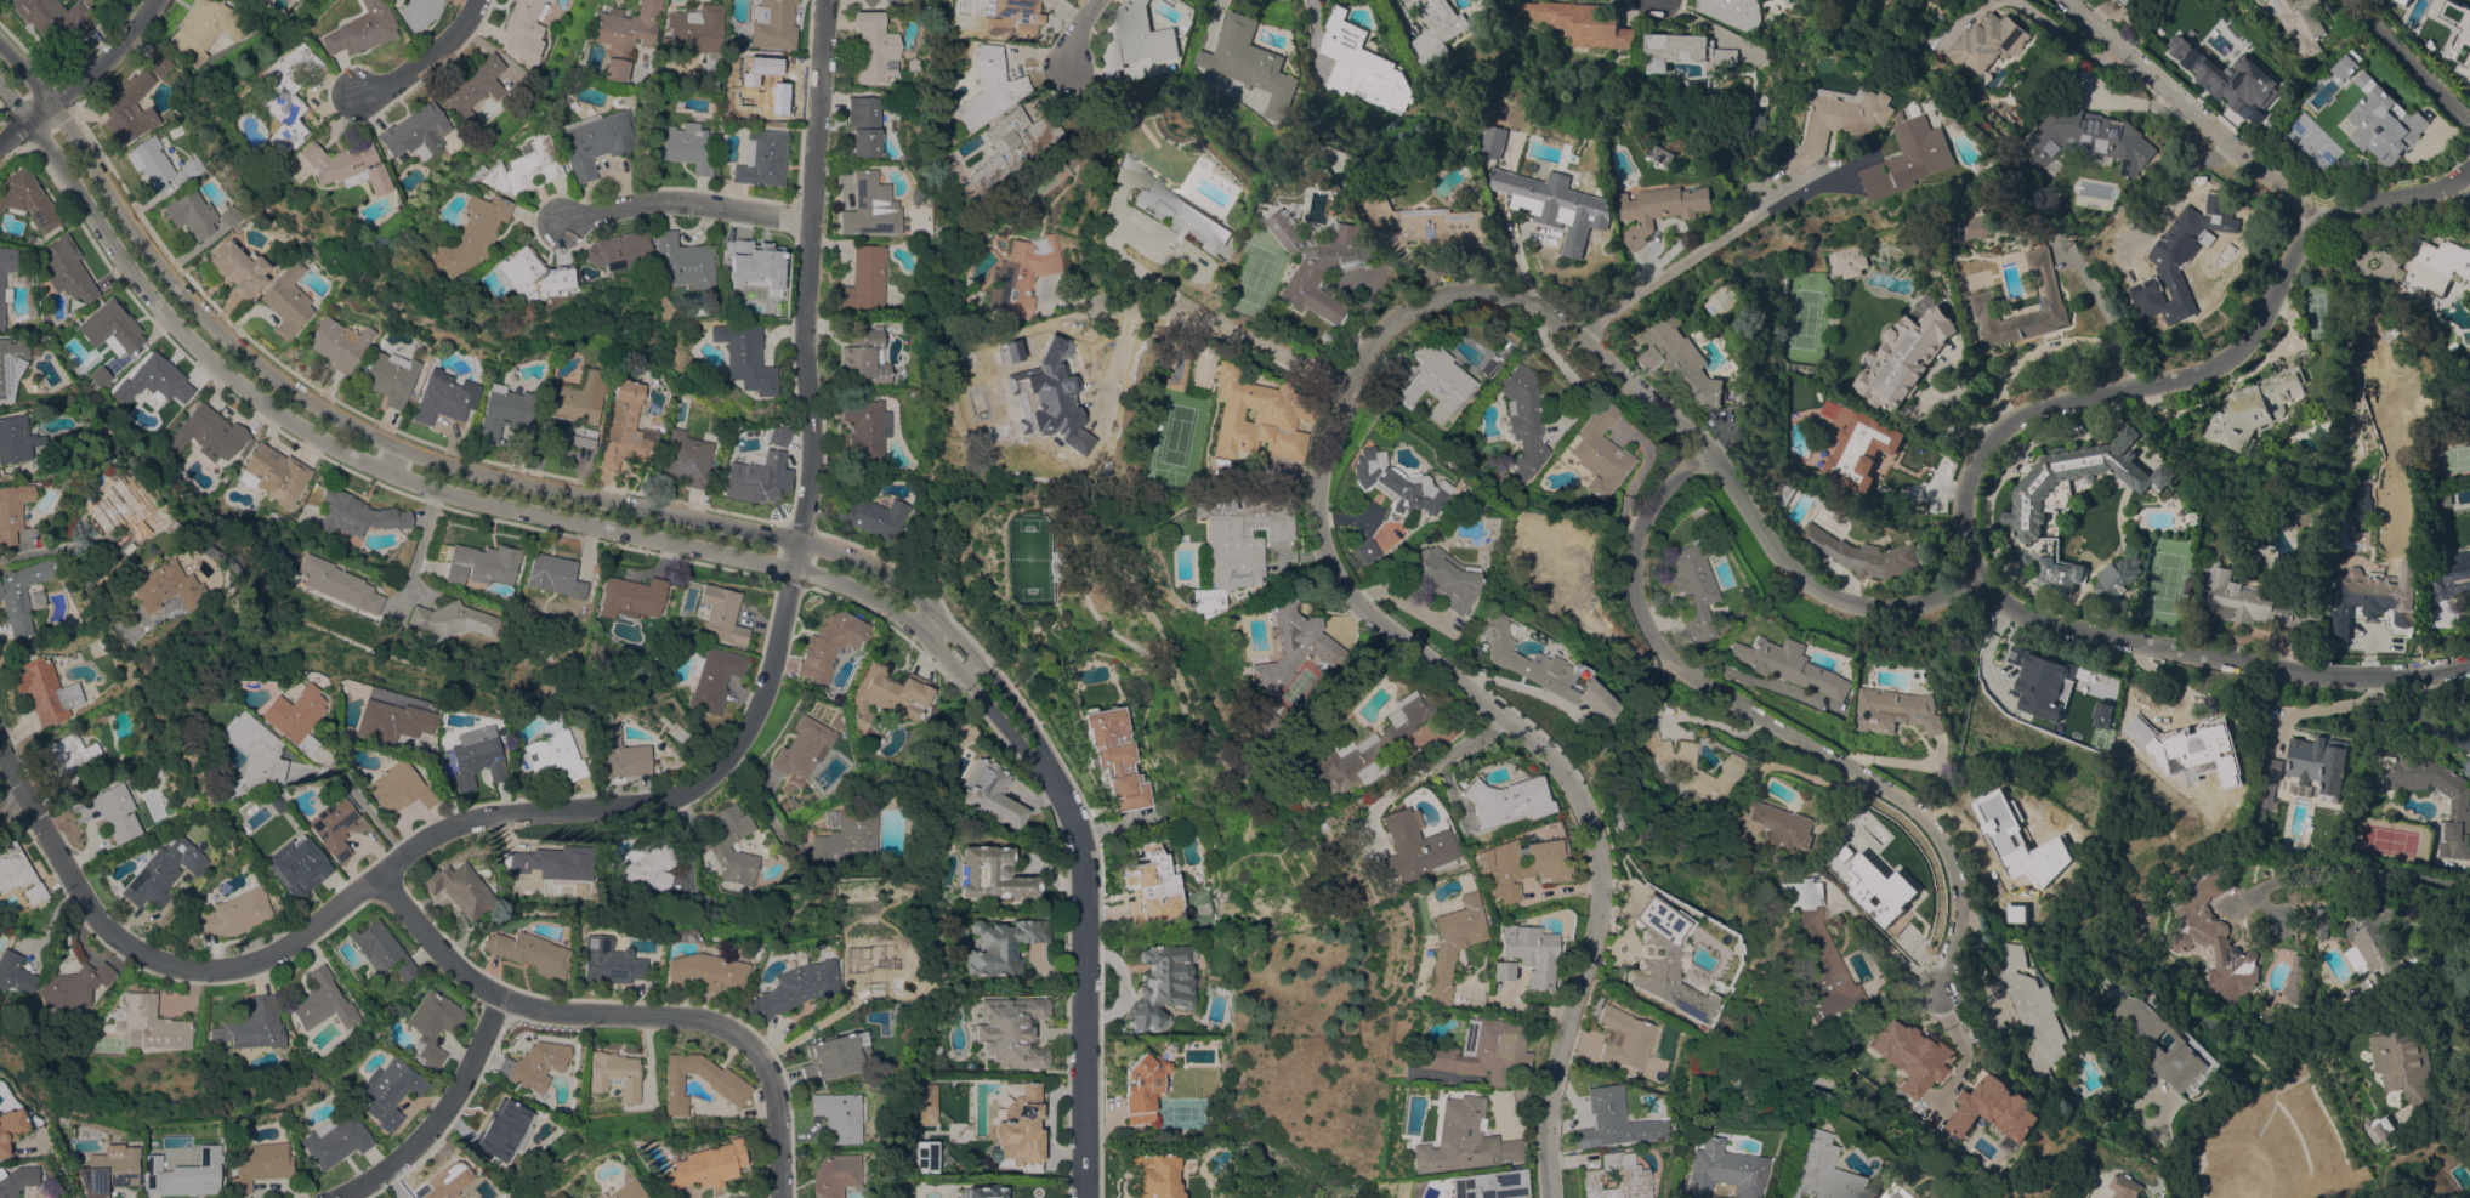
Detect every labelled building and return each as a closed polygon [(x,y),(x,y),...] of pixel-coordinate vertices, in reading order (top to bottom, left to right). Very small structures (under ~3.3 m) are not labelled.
[(66,10),(78,0),(97,23),(81,36),(79,34),(75,36),(70,32),(69,33),(67,30),(50,46),(29,22),(27,24),(8,2),(11,0),(46,0),(57,0),(66,10)] [(181,21),(195,0),(225,0),(222,2),(232,10),(234,6),(245,13),(240,21),(250,28),(243,35),(240,34),(234,41),(229,38),(231,36),(220,29),(204,52),(208,56),(193,69),(166,40),(183,23),(181,21)] [(363,11),(357,0),(380,0),(384,7),(385,7),(396,27),(392,28),(397,35),(376,46),(375,42),(363,50),(362,47),(347,55),(343,47),(327,56),(318,38),(336,29),(335,27),(365,12),(365,10),(363,11)] [(405,2),(406,0),(442,0),(435,17),(425,23),(426,24),(413,34),(399,16),(402,15),(397,8),(405,2)] [(510,11),(515,0),(544,0),(534,22),(544,27),(539,39),(544,41),(538,56),(540,56),(534,68),(523,62),(524,59),(515,56),(516,53),(511,51),(511,52),(501,47),(509,33),(502,29),(505,24),(504,24),(510,11)] [(634,17),(638,0),(660,0),(649,49),(629,44),(625,61),(628,62),(623,83),(600,78),(607,44),(589,40),(595,11),(626,17),(628,15),(634,17)] [(757,6),(758,0),(796,0),(796,4),(791,4),(790,25),(795,25),(793,49),(787,49),(787,51),(783,51),(783,49),(748,46),(749,19),(753,21),(754,5),(757,6)] [(990,16),(992,0),(1038,0),(1035,5),(1037,8),(1035,11),(1034,13),(1041,15),(1040,24),(1034,24),(1033,40),(980,33),(982,15),(990,16)] [(1123,4),(1125,0),(1149,0),(1147,4),(1152,30),(1176,27),(1181,57),(1170,58),(1170,61),(1162,62),(1162,59),(1153,62),(1153,56),(1132,58),(1134,61),(1124,62),(1125,68),(1119,69),(1122,83),(1105,85),(1098,41),(1103,41),(1102,33),(1122,2),(1123,4)] [(1408,8),(1403,0),(1447,0),(1457,15),(1461,11),(1470,24),(1443,41),(1450,53),(1425,69),(1407,41),(1429,27),(1414,5),(1408,8)] [(1592,45),(1592,46),(1573,45),(1573,39),(1572,38),(1572,34),(1565,34),(1565,25),(1548,24),(1548,19),(1534,19),(1534,17),(1528,17),(1528,12),(1517,12),(1518,0),(1540,1),(1540,0),(1608,4),(1607,15),(1618,15),(1618,27),(1635,28),(1634,47),(1592,45)] [(1696,8),(1697,0),(1759,0),(1761,18),(1754,34),(1696,8)] [(2131,13),(2121,0),(2143,0),(2145,2),(2131,13)] [(2282,13),(2274,0),(2320,0),(2322,4),(2316,7),(2329,32),(2319,38),(2326,49),(2305,61),(2292,38),(2303,32),(2299,25),(2290,30),(2281,13),(2282,13)] [(717,85),(699,84),(700,62),(704,63),(704,52),(658,50),(658,36),(660,36),(665,36),(665,38),(669,38),(669,28),(665,27),(665,12),(683,12),(683,11),(698,11),(698,2),(722,5),(717,85)] [(1402,110),(1401,110),(1398,117),(1389,112),(1352,92),(1352,93),(1345,89),(1341,96),(1327,87),(1327,86),(1324,85),(1336,58),(1318,50),(1329,28),(1327,27),(1335,6),(1338,7),(1340,4),(1350,8),(1345,18),(1369,29),(1362,46),(1396,63),(1395,66),(1397,64),(1399,64),(1401,66),(1401,68),(1401,70),(1403,70),(1402,73),(1412,93),(1410,96),(1413,97),(1410,103),(1407,102),(1406,106),(1402,110)] [(2465,16),(2469,6),(2469,22),(2466,19),(2465,21),(2463,19),(2463,22),(2448,15),(2451,8),(2465,16)] [(1198,64),(1204,50),(1214,53),(1230,8),(1260,19),(1251,42),(1285,56),(1281,70),(1299,78),(1282,123),(1264,115),(1272,92),(1198,64)] [(2408,8),(2431,38),(2426,41),(2404,13),(2408,8)] [(2014,52),(2009,58),(2003,53),(1984,74),(1968,59),(1965,63),(1964,62),(1963,63),(1949,51),(1978,18),(1982,22),(1994,10),(2004,18),(2005,16),(2031,39),(2016,55),(2014,52)] [(880,84),(879,80),(865,81),(865,83),(859,83),(859,81),(856,81),(856,75),(857,75),(857,62),(856,62),(856,56),(858,56),(857,34),(854,34),(854,24),(853,24),(852,15),(853,15),(853,12),(884,11),(884,33),(897,32),(899,46),(897,59),(897,75),(886,75),(886,84),(880,84)] [(2210,68),(2209,69),(2205,66),(2204,67),(2198,61),(2198,59),(2192,53),(2187,58),(2179,50),(2192,34),(2191,34),(2205,17),(2219,29),(2216,33),(2237,52),(2228,61),(2248,78),(2236,91),(2210,68)] [(1708,35),(1708,39),(1714,40),(1714,47),(1737,49),(1737,64),(1721,64),(1721,70),(1703,69),(1704,61),(1668,59),(1666,72),(1652,72),(1652,73),(1647,73),(1647,70),(1645,70),(1646,33),(1708,35)] [(2378,45),(2363,57),(2355,46),(2368,34),(2378,45)] [(308,75),(301,69),(299,72),(305,79),(290,92),(305,108),(294,118),(307,132),(289,149),(286,148),(280,154),(283,155),(279,158),(273,151),(274,149),(263,138),(278,125),(257,102),(269,91),(257,78),(276,59),(277,61),(300,40),(322,63),(308,75)] [(966,132),(950,109),(978,90),(970,62),(972,42),(999,46),(1003,80),(1023,74),(1029,90),(966,132)] [(172,65),(158,49),(142,62),(156,79),(172,65)] [(2344,81),(2362,62),(2350,50),(2332,69),(2344,81)] [(505,67),(493,78),(505,91),(495,100),(487,91),(469,108),(476,117),(465,126),(439,98),(492,51),(505,67)] [(738,53),(782,57),(778,97),(790,98),(788,120),(766,119),(767,117),(754,115),(755,102),(756,102),(756,101),(751,100),(751,102),(734,101),(738,53)] [(2468,61),(2469,56),(2469,82),(2460,78),(2468,62),(2468,61)] [(919,70),(907,70),(907,59),(913,57),(919,59),(919,70)] [(2343,69),(2353,72),(2355,70),(2355,72),(2356,67),(2370,70),(2369,74),(2370,74),(2369,76),(2394,83),(2392,87),(2409,91),(2404,112),(2398,110),(2390,142),(2421,149),(2417,170),(2387,163),(2389,154),(2369,149),(2372,140),(2368,138),(2375,108),(2355,103),(2347,112),(2343,107),(2330,127),(2328,125),(2322,136),(2324,138),(2317,149),(2305,141),(2336,91),(2343,69)] [(144,117),(142,118),(149,127),(142,132),(142,131),(123,144),(123,146),(120,147),(108,129),(102,121),(108,117),(104,112),(102,109),(142,68),(155,81),(135,103),(144,117)] [(1710,78),(1709,93),(1685,95),(1686,80),(1710,78)] [(2272,83),(2282,90),(2271,102),(2261,95),(2272,83)] [(1853,132),(1853,130),(1852,130),(1852,131),(1835,129),(1830,154),(1801,175),(1788,157),(1811,141),(1821,86),(1862,93),(1867,85),(1884,93),(1886,90),(1898,95),(1893,104),(1901,108),(1890,126),(1881,123),(1876,134),(1875,134),(1874,135),(1873,135),(1873,136),(1866,135),(1866,134),(1863,132),(1863,134),(1853,132)] [(879,157),(851,155),(851,153),(850,153),(850,147),(851,147),(852,136),(852,126),(846,126),(847,112),(847,97),(879,97),(879,157)] [(421,143),(408,152),(404,148),(392,157),(376,134),(391,124),(393,126),(430,98),(439,110),(442,110),(442,114),(449,124),(448,125),(452,129),(439,138),(444,144),(441,146),(441,149),(436,153),(433,152),(430,154),(421,143)] [(1927,113),(1919,117),(1915,106),(1923,100),(1927,113)] [(2023,115),(2015,108),(2022,101),(2029,108),(2023,115)] [(977,193),(976,191),(973,192),(965,181),(967,174),(981,164),(980,161),(994,152),(981,131),(993,124),(990,121),(1016,104),(1028,123),(1046,112),(1061,134),(1038,148),(1039,152),(977,193)] [(563,130),(562,125),(596,113),(598,118),(626,108),(631,124),(626,126),(635,147),(608,157),(606,152),(589,158),(596,177),(574,186),(561,149),(567,147),(561,130),(563,130)] [(1908,110),(1912,118),(1903,121),(1901,117),(1908,110)] [(1750,136),(1745,136),(1742,118),(1750,117),(1749,113),(1753,112),(1756,112),(1758,115),(1765,114),(1768,132),(1750,136)] [(1920,178),(1921,182),(1876,200),(1864,170),(1909,152),(1898,125),(1931,113),(1937,129),(1947,125),(1961,163),(1920,178)] [(2096,125),(2097,121),(2123,125),(2127,119),(2142,132),(2140,135),(2158,149),(2142,170),(2139,168),(2137,176),(2120,174),(2123,157),(2093,153),(2094,148),(2073,144),(2073,141),(2068,140),(2063,155),(2048,151),(2055,130),(2073,136),(2076,123),(2078,124),(2078,123),(2096,125)] [(1487,120),(1512,127),(1504,159),(1480,153),(1477,152),(1478,147),(1487,120)] [(693,175),(693,163),(654,160),(657,125),(672,126),(672,129),(681,130),(682,121),(698,123),(698,130),(706,130),(704,152),(712,152),(711,176),(693,175)] [(782,186),(731,182),(731,176),(732,176),(733,164),(745,165),(748,129),(787,132),(782,186)] [(562,174),(512,195),(509,195),(505,193),(502,191),(501,192),(477,181),(498,161),(498,164),(518,155),(516,147),(528,142),(527,141),(529,140),(529,137),(540,132),(541,136),(545,134),(562,174)] [(163,147),(159,148),(161,152),(166,148),(178,166),(174,169),(176,172),(165,180),(169,184),(157,192),(143,172),(142,174),(140,170),(136,171),(124,153),(154,134),(163,147)] [(365,178),(343,188),(340,181),(335,183),(334,178),(316,186),(311,172),(312,172),(310,166),(296,152),(310,140),(324,155),(324,154),(327,155),(345,148),(343,147),(369,136),(373,142),(370,143),(379,161),(391,188),(373,197),(365,178)] [(1135,172),(1113,165),(1118,151),(1141,158),(1135,172)] [(1078,161),(1068,169),(1063,163),(1073,154),(1078,161)] [(197,155),(205,169),(191,178),(182,165),(197,155)] [(5,203),(0,206),(0,190),(6,186),(1,178),(24,164),(27,169),(42,194),(44,193),(50,203),(49,204),(59,222),(42,234),(39,227),(36,231),(27,216),(29,215),(24,208),(23,211),(7,206),(5,203)] [(466,177),(465,176),(478,164),(479,165),(484,170),(477,172),(470,180),(466,177)] [(1550,181),(1554,169),(1574,175),(1571,187),(1613,199),(1611,205),(1613,217),(1611,220),(1607,218),(1607,221),(1594,217),(1583,259),(1563,254),(1572,223),(1566,221),(1565,227),(1535,218),(1537,212),(1534,211),(1535,208),(1522,204),(1522,209),(1512,206),(1516,193),(1493,187),(1499,166),(1550,181)] [(891,200),(897,200),(897,206),(902,206),(902,233),(839,233),(839,211),(856,211),(856,169),(878,169),(878,183),(891,183),(891,200)] [(1216,216),(1215,217),(1237,231),(1228,245),(1230,246),(1226,251),(1225,250),(1217,261),(1175,233),(1170,250),(1160,243),(1172,232),(1125,201),(1134,188),(1136,189),(1137,188),(1141,191),(1152,172),(1168,182),(1166,184),(1180,193),(1216,216)] [(1454,211),(1488,210),(1488,215),(1493,215),(1494,240),(1489,240),(1489,245),(1435,246),(1435,255),(1420,255),(1420,239),(1412,239),(1412,226),(1396,233),(1391,223),(1378,231),(1359,189),(1382,178),(1397,210),(1454,206),(1454,211)] [(1685,184),(1685,189),(1713,186),(1716,208),(1699,210),(1700,217),(1686,218),(1685,212),(1656,216),(1657,228),(1646,237),(1648,240),(1635,250),(1622,234),(1636,223),(1637,225),(1641,222),(1640,217),(1624,220),(1622,204),(1620,205),(1618,193),(1631,192),(1633,199),(1641,198),(1641,191),(1685,184)] [(218,217),(210,222),(215,229),(195,242),(187,228),(188,227),(183,220),(174,226),(161,208),(175,199),(175,200),(194,187),(204,204),(208,201),(218,217)] [(443,278),(437,267),(430,266),(431,265),(426,263),(427,251),(431,251),(431,245),(444,246),(456,240),(455,238),(467,211),(460,208),(466,194),(487,203),(490,193),(512,203),(502,222),(496,220),(489,234),(493,235),(489,243),(487,242),(482,250),(486,256),(443,278)] [(2187,201),(2201,211),(2242,217),(2239,233),(2209,228),(2181,267),(2199,312),(2173,324),(2171,320),(2167,322),(2162,312),(2142,320),(2135,303),(2164,290),(2168,300),(2173,297),(2164,278),(2160,280),(2154,266),(2158,265),(2146,256),(2187,201)] [(229,204),(243,214),(232,228),(218,218),(229,204)] [(1365,227),(1364,235),(1361,234),(1367,259),(1323,269),(1311,286),(1342,307),(1330,325),(1300,306),(1296,311),(1273,295),(1298,256),(1268,220),(1287,205),(1317,244),(1338,235),(1341,221),(1363,225),(1365,227)] [(1991,214),(1995,233),(1972,239),(1968,218),(1991,214)] [(617,235),(617,237),(620,235),(619,234),(642,229),(642,231),(645,231),(651,261),(606,271),(604,263),(594,266),(581,257),(590,244),(592,245),(597,239),(617,235)] [(711,245),(712,254),(711,254),(711,288),(688,289),(687,284),(657,285),(654,231),(675,229),(675,246),(711,245)] [(35,260),(32,254),(34,252),(66,232),(81,255),(76,259),(100,295),(85,305),(79,295),(73,300),(68,293),(66,295),(62,289),(56,293),(35,260)] [(1032,274),(1029,290),(1028,290),(1027,295),(1033,296),(1029,319),(1020,317),(1020,316),(987,310),(990,288),(994,289),(999,260),(1001,260),(1006,237),(1024,240),(1044,237),(1044,234),(1054,232),(1062,271),(1040,276),(1032,274)] [(2465,246),(2469,249),(2469,289),(2452,280),(2442,301),(2429,295),(2425,305),(2421,303),(2420,305),(2387,289),(2394,274),(2396,276),(2414,235),(2431,243),(2435,234),(2464,248),(2465,246)] [(751,239),(751,244),(762,245),(762,246),(776,248),(773,277),(782,278),(780,300),(760,299),(761,277),(762,277),(762,276),(736,273),(736,278),(717,276),(720,244),(720,237),(751,239)] [(256,289),(256,290),(244,301),(231,288),(232,286),(234,284),(231,280),(228,282),(223,276),(221,276),(218,276),(215,273),(214,272),(212,268),(214,267),(206,260),(228,239),(245,257),(251,250),(257,256),(259,255),(269,266),(263,272),(269,277),(256,289)] [(493,265),(499,259),(501,261),(522,244),(544,271),(552,271),(552,268),(570,268),(572,289),(552,289),(552,296),(541,296),(541,297),(539,301),(532,297),(529,300),(529,302),(519,301),(510,290),(512,288),(511,286),(509,286),(505,283),(505,280),(493,265)] [(1861,244),(1862,246),(1864,245),(1869,266),(1861,268),(1862,273),(1844,278),(1842,273),(1834,276),(1829,254),(1832,252),(1830,251),(1861,244)] [(884,307),(856,307),(856,308),(837,308),(836,296),(837,285),(852,285),(853,245),(869,245),(885,246),(884,307)] [(1999,343),(1999,342),(1983,346),(1978,329),(1982,329),(1978,316),(1975,317),(1970,295),(1993,289),(2000,320),(2010,318),(2009,314),(2028,310),(2029,312),(2037,311),(2033,299),(2046,295),(2040,268),(2029,271),(2025,250),(2048,245),(2063,306),(2066,306),(2071,323),(2057,325),(2059,329),(1999,343)] [(2,330),(0,330),(0,247),(6,248),(16,250),(16,271),(2,272),(2,330)] [(295,257),(307,268),(293,283),(312,301),(308,303),(314,310),(294,331),(295,333),(285,342),(272,330),(282,319),(259,297),(295,257)] [(109,335),(95,348),(75,327),(106,300),(110,295),(141,330),(138,334),(144,341),(141,345),(140,343),(127,354),(109,335)] [(1909,397),(1907,396),(1895,411),(1883,403),(1880,407),(1868,398),(1870,397),(1867,393),(1864,396),(1858,391),(1859,388),(1852,382),(1864,368),(1862,363),(1861,359),(1862,356),(1864,352),(1866,351),(1868,350),(1870,348),(1874,350),(1876,351),(1886,337),(1885,333),(1889,328),(1895,327),(1902,317),(1903,318),(1907,313),(1918,320),(1923,314),(1924,316),(1927,311),(1936,303),(1937,305),(1938,303),(1955,325),(1958,329),(1944,340),(1946,341),(1915,382),(1919,385),(1909,397)] [(1784,312),(1783,323),(1775,316),(1776,311),(1779,307),(1784,312)] [(1649,370),(1637,356),(1648,346),(1640,336),(1673,310),(1682,322),(1675,327),(1683,337),(1686,335),(1708,363),(1700,368),(1709,379),(1709,376),(1725,379),(1724,387),(1728,388),(1726,401),(1722,399),(1721,408),(1694,404),(1660,362),(1649,370)] [(347,373),(348,373),(346,376),(330,367),(333,363),(306,345),(325,314),(343,327),(343,325),(358,335),(365,324),(375,331),(347,373)] [(890,325),(904,324),(904,333),(890,334),(890,325)] [(760,325),(760,350),(759,350),(759,367),(774,365),(776,396),(754,396),(754,390),(739,390),(739,379),(726,379),(725,341),(709,341),(709,327),(760,325)] [(890,382),(871,382),(871,376),(841,376),(841,347),(850,347),(850,329),(871,329),(884,329),(884,363),(890,363),(890,382)] [(12,402),(0,402),(0,339),(7,339),(7,342),(13,343),(13,340),(29,340),(28,358),(21,358),(27,360),(16,380),(12,402)] [(1436,351),(1438,348),(1450,358),(1448,362),(1475,382),(1460,401),(1459,398),(1437,425),(1423,414),(1435,399),(1423,390),(1407,409),(1395,398),(1418,370),(1414,368),(1419,362),(1408,353),(1420,339),(1436,351)] [(1189,351),(1182,388),(1208,394),(1206,397),(1162,388),(1162,384),(1157,384),(1159,376),(1163,377),(1163,376),(1165,376),(1170,354),(1166,354),(1169,345),(1186,348),(1186,350),(1189,351)] [(186,377),(183,381),(194,390),(182,404),(171,394),(167,401),(161,396),(158,401),(148,393),(144,398),(137,392),(136,393),(135,392),(125,404),(110,393),(124,377),(127,381),(153,350),(186,377)] [(403,403),(404,403),(401,411),(384,404),(386,396),(360,385),(375,350),(388,356),(390,353),(408,360),(410,358),(421,363),(403,403)] [(1489,353),(1494,357),(1495,356),(1499,359),(1498,360),(1499,362),(1487,377),(1484,376),(1484,377),(1480,374),(1481,373),(1476,369),(1489,353)] [(1022,393),(1024,402),(995,409),(993,401),(988,402),(990,410),(967,416),(954,364),(977,358),(981,374),(1051,354),(1060,384),(1022,393)] [(1257,454),(1259,441),(1250,439),(1247,461),(1227,458),(1227,459),(1205,455),(1217,398),(1209,397),(1213,381),(1208,380),(1213,359),(1236,364),(1232,381),(1270,388),(1271,385),(1276,381),(1282,382),(1285,387),(1284,392),(1310,397),(1305,421),(1289,418),(1287,430),(1301,433),(1295,461),(1257,454)] [(1527,478),(1526,477),(1521,484),(1510,475),(1512,471),(1511,471),(1515,467),(1516,469),(1516,467),(1510,462),(1520,450),(1518,439),(1512,439),(1511,433),(1509,433),(1506,415),(1504,415),(1503,401),(1507,399),(1506,397),(1493,387),(1504,371),(1507,374),(1516,362),(1520,364),(1523,367),(1524,370),(1534,377),(1534,385),(1540,435),(1537,437),(1535,438),(1537,441),(1549,452),(1527,478)] [(2298,363),(2305,381),(2300,384),(2304,392),(2290,398),(2290,399),(2282,403),(2284,407),(2284,410),(2282,416),(2279,419),(2273,421),(2273,425),(2259,431),(2256,428),(2252,437),(2256,439),(2248,454),(2227,442),(2225,445),(2204,433),(2211,420),(2210,420),(2214,413),(2215,413),(2225,397),(2227,396),(2227,394),(2298,363)] [(100,388),(87,374),(100,364),(112,377),(100,388)] [(435,413),(430,426),(411,419),(416,403),(418,403),(428,371),(430,373),(431,367),(442,370),(442,373),(454,376),(452,382),(460,385),(462,379),(482,386),(473,410),(466,408),(464,415),(465,415),(462,422),(435,413)] [(545,414),(551,382),(583,390),(587,367),(608,371),(607,380),(611,380),(607,394),(604,393),(597,426),(545,414)] [(619,379),(624,380),(625,379),(629,380),(646,385),(642,404),(640,404),(635,430),(642,431),(641,437),(653,439),(648,461),(643,460),(642,461),(640,460),(638,460),(637,459),(628,456),(626,461),(618,460),(615,470),(598,466),(607,430),(608,430),(619,379)] [(500,424),(496,444),(477,439),(490,382),(506,386),(505,391),(522,394),(523,391),(536,393),(528,430),(500,424)] [(2390,427),(2374,433),(2358,391),(2374,385),(2390,427)] [(231,426),(234,422),(250,435),(244,442),(243,441),(226,460),(218,454),(212,462),(198,449),(200,444),(191,436),(176,454),(164,444),(182,420),(184,421),(201,401),(231,426)] [(1601,501),(1584,487),(1585,486),(1579,481),(1583,476),(1565,461),(1562,464),(1554,456),(1571,436),(1577,442),(1580,437),(1575,433),(1602,401),(1619,414),(1607,430),(1603,427),(1599,435),(1619,450),(1620,449),(1634,460),(1601,501)] [(884,409),(891,409),(891,436),(884,436),(884,460),(848,460),(848,435),(852,435),(852,419),(842,419),(842,402),(884,402),(884,409)] [(1875,418),(1875,415),(1884,420),(1883,421),(1906,433),(1895,455),(1879,447),(1874,456),(1875,461),(1869,473),(1868,473),(1874,477),(1866,493),(1839,479),(1835,486),(1818,477),(1830,453),(1834,454),(1841,438),(1838,436),(1841,427),(1833,422),(1844,403),(1856,410),(1857,408),(1875,418)] [(21,460),(0,463),(0,419),(24,414),(32,459),(21,460)] [(712,419),(725,421),(721,436),(709,433),(712,419)] [(2117,475),(2118,473),(2113,470),(2110,471),(2110,472),(2101,473),(2101,472),(2095,473),(2095,475),(2094,475),(2094,477),(2093,481),(2089,483),(2084,483),(2080,479),(2080,477),(2078,478),(2069,479),(2069,482),(2061,483),(2045,501),(2045,511),(2046,511),(2045,522),(2040,522),(2040,524),(2042,524),(2042,532),(2040,532),(2040,536),(2043,536),(2043,540),(2051,540),(2050,553),(2043,553),(2043,557),(2039,557),(2039,560),(2035,558),(2035,557),(2033,557),(2033,558),(2032,562),(2029,563),(2027,563),(2023,563),(2021,561),(2020,558),(2020,557),(2010,557),(2011,535),(2014,535),(2014,530),(2011,530),(2011,522),(2014,522),(2015,511),(2012,511),(2012,506),(2014,506),(2014,505),(2012,505),(2012,501),(2015,501),(2015,499),(2012,499),(2012,490),(2016,487),(2015,487),(2017,483),(2018,484),(2021,482),(2021,481),(2025,477),(2034,466),(2033,465),(2037,461),(2038,462),(2040,460),(2039,459),(2042,455),(2043,456),(2046,452),(2046,449),(2063,445),(2063,447),(2066,447),(2068,448),(2068,450),(2111,442),(2118,433),(2118,432),(2123,426),(2124,427),(2128,422),(2131,426),(2133,426),(2135,428),(2140,432),(2136,437),(2131,443),(2130,443),(2123,453),(2127,455),(2127,456),(2129,459),(2130,459),(2151,476),(2153,472),(2158,466),(2158,467),(2163,461),(2175,472),(2159,492),(2151,484),(2142,493),(2136,488),(2135,489),(2133,487),(2117,475)] [(594,449),(578,445),(577,447),(560,443),(564,424),(597,431),(594,449)] [(789,493),(776,490),(757,503),(723,496),(728,473),(749,477),(763,464),(765,449),(780,450),(783,445),(768,441),(773,425),(791,431),(785,447),(788,447),(784,453),(783,453),(782,469),(793,470),(789,493)] [(704,489),(685,486),(687,478),(661,472),(671,427),(686,431),(685,437),(714,443),(704,489)] [(2378,438),(2391,433),(2394,441),(2381,449),(2378,438)] [(286,510),(276,503),(277,500),(266,494),(268,492),(256,484),(260,479),(259,478),(252,488),(238,479),(243,470),(242,469),(248,459),(245,458),(251,449),(254,449),(259,441),(285,458),(286,454),(312,471),(310,476),(308,475),(286,510)] [(2394,441),(2397,449),(2384,455),(2381,449),(2394,441)] [(1425,517),(1413,507),(1395,511),(1393,516),(1381,511),(1382,507),(1380,506),(1382,501),(1385,503),(1385,501),(1363,486),(1363,487),(1359,490),(1358,489),(1355,492),(1347,481),(1345,465),(1348,465),(1348,458),(1353,456),(1352,448),(1367,447),(1368,452),(1376,450),(1379,467),(1381,467),(1385,467),(1389,470),(1391,471),(1393,473),(1395,475),(1397,478),(1399,477),(1399,475),(1412,472),(1413,475),(1418,475),(1421,477),(1423,484),(1427,488),(1433,479),(1444,488),(1440,494),(1441,494),(1425,517)] [(164,523),(143,539),(125,517),(103,536),(92,523),(93,523),(84,511),(126,476),(134,486),(136,483),(144,493),(142,496),(164,523)] [(2352,510),(2349,505),(2350,498),(2353,495),(2353,483),(2367,484),(2367,495),(2370,499),(2369,506),(2366,510),(2366,522),(2351,522),(2352,510)] [(16,544),(0,545),(0,487),(15,487),(15,486),(33,484),(33,500),(19,501),(21,528),(15,529),(16,544)] [(334,527),(330,534),(317,528),(322,515),(324,516),(329,503),(320,499),(327,486),(362,499),(360,503),(367,505),(365,507),(371,510),(371,509),(375,510),(379,510),(379,509),(394,507),(396,511),(410,510),(411,527),(396,529),(396,527),(381,528),(381,526),(373,527),(365,524),(359,538),(334,527)] [(1193,617),(1192,617),(1192,613),(1193,613),(1193,612),(1183,612),(1182,590),(1206,589),(1206,586),(1199,587),(1197,516),(1187,517),(1186,496),(1283,494),(1284,540),(1255,541),(1255,536),(1253,538),(1254,575),(1250,577),(1250,583),(1240,583),(1240,586),(1222,586),(1222,589),(1214,589),(1215,608),(1202,608),(1202,615),(1198,617),(1196,618),(1193,618),(1193,617)] [(834,517),(841,499),(858,506),(862,498),(888,509),(893,498),(912,505),(907,517),(905,517),(895,544),(881,539),(882,538),(834,517)] [(1914,541),(1920,558),(1921,558),(1923,560),(1924,561),(1925,564),(1924,566),(1923,567),(1921,567),(1920,567),(1917,567),(1886,578),(1863,573),(1863,574),(1856,573),(1856,568),(1845,566),(1799,535),(1809,521),(1810,522),(1811,521),(1821,527),(1819,528),(1839,540),(1840,538),(1852,546),(1862,547),(1862,541),(1885,546),(1884,551),(1914,541)] [(2085,561),(2059,560),(2060,535),(2040,534),(2038,588),(2072,589),(2073,584),(2084,584),(2085,561)] [(1372,553),(1356,564),(1344,547),(1361,536),(1372,553)] [(1680,590),(1674,594),(1666,578),(1673,575),(1664,555),(1698,540),(1704,556),(1699,557),(1716,598),(1703,604),(1715,635),(1696,643),(1693,637),(1681,636),(1683,614),(1687,614),(1687,609),(1680,590)] [(453,544),(475,547),(475,550),(484,551),(486,547),(496,550),(498,544),(507,546),(511,547),(512,546),(522,549),(519,561),(517,561),(512,584),(490,579),(489,584),(469,579),(471,567),(467,566),(464,585),(444,581),(453,544)] [(1449,617),(1432,604),(1435,601),(1419,589),(1416,591),(1392,574),(1403,560),(1407,562),(1418,546),(1421,549),(1424,545),(1448,564),(1467,567),(1465,592),(1466,594),(1449,617)] [(2440,555),(2469,550),(2469,591),(2457,594),(2457,597),(2432,601),(2431,594),(2429,581),(2430,581),(2429,574),(2442,572),(2440,555)] [(526,585),(533,551),(577,562),(573,579),(587,583),(583,601),(567,597),(567,595),(526,585)] [(302,584),(306,573),(296,569),(303,552),(333,564),(331,567),(363,580),(362,583),(373,586),(370,591),(385,596),(376,615),(302,584)] [(1050,552),(1055,552),(1055,555),(1057,560),(1058,563),(1058,568),(1057,573),(1055,578),(1055,580),(1051,580),(1051,574),(1050,572),(1049,568),(1049,566),(1049,562),(1050,558),(1050,552)] [(2136,578),(2137,578),(2134,581),(2133,580),(2130,584),(2131,585),(2124,592),(2123,591),(2119,595),(2122,598),(2129,600),(2127,612),(2116,609),(2093,587),(2097,583),(2096,581),(2099,578),(2097,577),(2112,561),(2113,563),(2117,560),(2118,562),(2123,557),(2124,558),(2128,553),(2133,558),(2136,553),(2143,560),(2139,564),(2143,569),(2139,573),(2140,574),(2136,578)] [(155,603),(158,607),(143,614),(129,590),(134,587),(130,581),(141,577),(140,574),(170,557),(181,577),(188,573),(194,584),(198,581),(208,598),(183,612),(172,592),(155,603)] [(1,598),(0,599),(0,574),(12,570),(22,567),(46,558),(47,562),(52,560),(53,562),(57,572),(51,573),(52,575),(22,585),(29,611),(28,611),(32,634),(11,637),(8,623),(6,624),(1,598)] [(2254,619),(2254,623),(2232,619),(2232,620),(2213,617),(2214,611),(2204,609),(2208,590),(2199,589),(2204,564),(2210,566),(2211,560),(2220,561),(2219,566),(2231,568),(2228,580),(2242,583),(2242,584),(2261,587),(2260,597),(2324,611),(2321,628),(2298,623),(2296,626),(2281,624),(2282,618),(2270,615),(2269,621),(2254,619)] [(2346,574),(2347,569),(2350,567),(2357,567),(2360,570),(2358,574),(2398,577),(2400,573),(2403,569),(2409,569),(2413,572),(2413,577),(2417,577),(2414,621),(2409,626),(2397,625),(2394,620),(2394,607),(2384,606),(2384,612),(2363,611),(2363,604),(2351,603),(2349,641),(2328,638),(2330,608),(2338,608),(2339,592),(2332,592),(2334,573),(2346,574)] [(648,585),(649,577),(668,580),(663,604),(661,604),(659,614),(657,614),(657,617),(637,613),(636,618),(623,615),(623,614),(614,613),(613,618),(598,614),(603,591),(602,591),(606,575),(648,585)] [(732,624),(749,629),(743,651),(729,647),(731,643),(728,642),(728,641),(708,636),(710,630),(704,628),(709,606),(698,602),(703,583),(737,592),(737,591),(740,592),(732,624)] [(30,608),(27,592),(41,589),(45,604),(30,608)] [(1338,653),(1323,671),(1302,654),(1298,662),(1293,657),(1281,671),(1283,672),(1274,685),(1272,683),(1270,686),(1266,686),(1267,695),(1249,698),(1248,687),(1242,688),(1239,664),(1264,662),(1271,652),(1267,649),(1267,645),(1270,641),(1267,624),(1264,624),(1262,613),(1260,614),(1259,606),(1272,604),(1279,594),(1287,598),(1283,604),(1283,612),(1294,620),(1296,617),(1304,617),(1308,620),(1310,628),(1308,631),(1338,653)] [(501,619),(494,638),(465,628),(445,637),(408,624),(414,604),(431,609),(431,611),(454,600),(458,603),(501,619)] [(835,662),(831,660),(830,665),(831,666),(827,685),(807,680),(808,677),(796,674),(800,660),(806,663),(807,659),(800,658),(802,647),(805,648),(808,634),(814,635),(817,626),(824,624),(821,618),(836,611),(839,617),(864,630),(864,631),(869,634),(865,643),(859,640),(854,648),(846,645),(839,648),(835,662)] [(1601,702),(1607,706),(1602,712),(1591,723),(1567,700),(1565,705),(1527,686),(1527,685),(1493,666),(1492,668),(1477,662),(1475,638),(1470,640),(1470,637),(1466,638),(1465,631),(1469,630),(1469,629),(1470,625),(1469,625),(1471,621),(1474,623),(1480,612),(1483,614),(1484,612),(1495,618),(1494,620),(1498,623),(1495,626),(1497,638),(1503,641),(1498,651),(1518,660),(1522,652),(1531,655),(1529,658),(1537,660),(1539,655),(1551,662),(1550,663),(1557,666),(1557,675),(1558,675),(1565,663),(1580,671),(1577,679),(1601,702)] [(443,646),(430,641),(432,634),(445,638),(443,646)] [(1771,672),(1770,677),(1750,669),(1751,665),(1726,654),(1732,641),(1751,648),(1756,635),(1783,646),(1788,636),(1807,643),(1802,653),(1810,657),(1809,660),(1835,671),(1853,682),(1841,702),(1825,692),(1819,689),(1815,689),(1771,672)] [(948,651),(954,645),(966,655),(959,662),(948,651)] [(746,659),(740,679),(727,674),(722,688),(726,689),(719,716),(688,706),(697,676),(691,674),(697,655),(703,657),(705,646),(746,659)] [(2046,716),(2031,711),(2037,692),(2033,691),(2033,692),(2018,688),(2021,682),(1995,674),(1998,666),(1992,664),(1997,651),(2003,652),(2004,647),(2022,653),(2022,652),(2026,649),(2033,652),(2035,657),(2048,660),(2054,658),(2060,660),(2062,665),(2061,668),(2077,672),(2071,688),(2074,689),(2076,694),(2074,702),(2068,704),(2062,703),(2060,697),(2054,695),(2046,716)] [(58,688),(76,681),(84,703),(68,708),(70,715),(39,726),(34,711),(32,712),(24,691),(17,693),(8,668),(41,657),(41,659),(45,658),(46,662),(50,660),(58,688)] [(868,664),(867,663),(869,658),(885,666),(882,671),(886,672),(885,675),(888,677),(890,676),(897,679),(902,669),(921,679),(922,679),(933,685),(931,689),(932,689),(927,702),(929,702),(926,708),(924,706),(922,709),(916,722),(904,716),(902,720),(891,715),(892,714),(870,703),(869,704),(865,703),(867,711),(871,714),(863,734),(854,731),(851,699),(868,664)] [(265,723),(263,726),(259,721),(260,720),(254,715),(271,694),(284,705),(294,693),(290,691),(294,687),(295,688),(301,681),(312,691),(310,693),(320,702),(317,706),(319,709),(301,732),(314,743),(303,756),(265,723)] [(1935,692),(1937,714),(1941,712),(1947,732),(1929,737),(1924,722),(1908,723),(1908,721),(1896,720),(1896,726),(1895,726),(1893,734),(1874,732),(1875,727),(1867,726),(1867,731),(1855,728),(1856,725),(1853,725),(1855,712),(1858,712),(1858,711),(1856,711),(1859,686),(1918,694),(1935,692)] [(1396,691),(1402,700),(1410,695),(1420,710),(1396,726),(1398,729),(1376,744),(1378,746),(1362,756),(1372,771),(1346,788),(1342,782),(1340,783),(1341,784),(1336,788),(1335,787),(1318,797),(1305,777),(1310,774),(1308,773),(1290,785),(1281,770),(1313,748),(1312,745),(1329,733),(1338,745),(1356,732),(1359,738),(1368,733),(1365,729),(1374,725),(1368,716),(1379,709),(1375,704),(1396,691)] [(414,712),(415,709),(433,714),(427,734),(415,731),(413,738),(393,732),(390,745),(351,734),(360,698),(414,712)] [(2100,732),(2083,725),(2085,721),(2083,720),(2083,719),(2085,712),(2088,712),(2093,699),(2100,703),(2101,700),(2110,704),(2108,706),(2111,708),(2100,732)] [(1128,734),(1125,734),(1128,737),(1128,738),(1126,740),(1131,740),(1135,761),(1134,761),(1136,774),(1140,773),(1141,782),(1146,780),(1149,805),(1112,812),(1107,787),(1105,787),(1101,785),(1100,782),(1096,768),(1090,770),(1086,750),(1089,750),(1081,709),(1095,706),(1096,711),(1106,709),(1106,708),(1114,705),(1114,708),(1123,706),(1128,734)] [(2197,774),(2201,762),(2181,757),(2165,773),(2159,767),(2157,768),(2150,761),(2152,759),(2151,757),(2153,756),(2133,736),(2139,731),(2134,726),(2128,728),(2123,714),(2146,706),(2147,711),(2159,708),(2163,715),(2168,714),(2169,719),(2173,722),(2187,726),(2185,737),(2194,739),(2193,744),(2201,745),(2198,751),(2216,756),(2216,755),(2243,762),(2238,785),(2197,774)] [(1652,727),(1654,742),(1664,739),(1668,753),(1671,754),(1673,740),(1694,743),(1691,767),(1708,776),(1708,774),(1711,777),(1722,757),(1724,759),(1727,753),(1743,761),(1739,767),(1742,767),(1724,806),(1683,787),(1685,785),(1670,778),(1671,766),(1662,766),(1663,762),(1652,765),(1651,757),(1643,759),(1637,746),(1641,745),(1636,726),(1639,726),(1642,708),(1654,711),(1653,717),(1654,717),(1652,725),(1652,727)] [(277,782),(260,785),(260,784),(246,787),(248,791),(227,795),(225,780),(235,778),(242,755),(214,732),(227,715),(229,717),(235,709),(277,743),(273,746),(274,749),(273,751),(273,754),(271,755),(273,757),(273,759),(282,761),(277,782)] [(1256,709),(1273,723),(1251,749),(1234,734),(1256,709)] [(795,731),(791,728),(800,712),(836,733),(828,749),(827,748),(819,761),(816,760),(805,779),(790,771),(788,774),(770,763),(779,745),(785,749),(795,731)] [(490,723),(506,779),(490,784),(486,767),(470,772),(475,788),(461,793),(448,746),(456,744),(454,734),(490,723)] [(618,736),(618,746),(647,744),(649,773),(632,776),(624,777),(624,776),(620,776),(620,774),(614,776),(614,777),(601,778),(596,727),(617,726),(618,736)] [(564,728),(577,759),(580,757),(586,774),(568,782),(563,770),(560,771),(557,765),(533,774),(522,745),(564,728)] [(73,731),(83,748),(93,742),(95,743),(96,743),(100,753),(102,759),(85,767),(92,780),(67,794),(52,767),(56,765),(55,762),(47,767),(38,750),(73,731)] [(2287,774),(2288,766),(2286,766),(2290,737),(2292,737),(2292,736),(2303,738),(2303,739),(2316,742),(2317,734),(2327,736),(2324,746),(2328,748),(2330,736),(2350,739),(2338,802),(2319,799),(2322,780),(2310,778),(2309,784),(2299,782),(2299,777),(2287,774)] [(1639,750),(1642,759),(1636,761),(1633,753),(1639,750)] [(390,818),(363,785),(398,755),(422,785),(426,783),(438,797),(424,811),(413,797),(390,818)] [(2468,780),(2469,784),(2469,859),(2451,857),(2437,856),(2441,819),(2449,819),(2451,797),(2430,783),(2426,789),(2412,788),(2411,790),(2392,789),(2395,760),(2400,760),(2400,755),(2417,756),(2417,761),(2441,763),(2468,780)] [(977,811),(978,810),(960,800),(961,797),(959,796),(963,788),(967,789),(969,788),(961,784),(975,757),(987,763),(988,761),(996,766),(995,768),(1009,776),(1007,778),(1010,779),(1005,788),(1004,787),(1003,788),(1004,788),(1000,795),(1028,811),(1018,829),(1006,823),(1006,824),(1001,822),(1000,823),(977,811)] [(2272,800),(2277,801),(2276,808),(2260,806),(2267,757),(2282,760),(2279,778),(2276,778),(2272,800)] [(1521,774),(1531,801),(1533,800),(1537,811),(1510,819),(1509,813),(1463,829),(1455,807),(1440,794),(1455,777),(1465,787),(1477,790),(1486,788),(1486,787),(1521,774)] [(135,808),(131,810),(142,833),(115,846),(100,813),(78,824),(68,807),(120,780),(135,808)] [(314,816),(313,814),(327,804),(329,806),(342,797),(354,813),(356,813),(358,816),(351,822),(353,824),(342,833),(345,836),(340,840),(351,853),(337,864),(327,851),(325,851),(318,842),(318,841),(305,823),(314,816)] [(1794,813),(1794,811),(1815,818),(1810,833),(1813,835),(1807,850),(1794,845),(1792,852),(1779,847),(1782,840),(1779,839),(1775,850),(1759,844),(1764,831),(1768,834),(1770,828),(1745,819),(1754,797),(1794,813)] [(728,845),(731,850),(760,856),(755,879),(756,880),(754,886),(745,884),(744,886),(742,885),(742,884),(728,880),(727,881),(725,881),(725,880),(721,879),(723,870),(725,870),(726,867),(721,867),(703,838),(723,824),(716,813),(729,805),(737,816),(744,811),(755,828),(728,845)] [(878,859),(812,859),(812,835),(829,835),(829,831),(840,831),(840,805),(878,805),(878,859)] [(1359,818),(1385,807),(1386,810),(1390,808),(1391,811),(1393,811),(1401,828),(1395,830),(1398,840),(1426,829),(1437,857),(1402,871),(1406,879),(1387,886),(1386,882),(1381,885),(1376,874),(1362,880),(1355,862),(1374,853),(1359,818)] [(1997,823),(2028,817),(2033,841),(2055,836),(2062,868),(2034,874),(2034,871),(2009,878),(1997,823)] [(1736,845),(1719,838),(1726,822),(1743,829),(1736,845)] [(1836,848),(1853,844),(1851,839),(1885,828),(1886,830),(1892,829),(1901,855),(1900,855),(1904,868),(1898,869),(1901,873),(1897,874),(1907,901),(1887,907),(1886,903),(1878,907),(1863,863),(1850,868),(1857,885),(1844,891),(1834,874),(1844,870),(1836,848)] [(280,882),(282,882),(263,859),(303,830),(333,869),(334,870),(318,881),(318,880),(314,876),(306,882),(310,886),(294,899),(280,882)] [(159,846),(165,850),(178,834),(210,861),(197,876),(180,862),(176,867),(181,870),(166,888),(172,893),(158,912),(144,899),(137,908),(120,892),(159,846)] [(672,874),(668,893),(649,888),(651,886),(607,875),(611,862),(614,862),(615,858),(637,845),(640,847),(661,835),(677,863),(665,870),(664,869),(660,870),(672,874)] [(1514,874),(1509,875),(1509,876),(1504,878),(1504,875),(1500,876),(1500,879),(1492,880),(1492,884),(1497,884),(1500,902),(1482,904),(1481,896),(1472,897),(1471,888),(1472,888),(1470,873),(1460,874),(1455,853),(1497,838),(1500,863),(1507,862),(1505,845),(1540,840),(1544,863),(1550,862),(1551,874),(1533,876),(1533,882),(1521,884),(1520,879),(1517,879),(1516,869),(1514,869),(1514,874)] [(17,884),(0,893),(0,847),(13,839),(39,881),(40,880),(49,896),(42,899),(42,898),(32,905),(23,891),(33,885),(30,881),(19,887),(17,884)] [(1169,918),(1170,918),(1143,924),(1132,925),(1129,901),(1134,899),(1131,885),(1123,886),(1122,875),(1124,875),(1122,868),(1129,867),(1128,859),(1142,857),(1141,853),(1140,853),(1139,850),(1141,850),(1140,844),(1158,841),(1160,853),(1165,853),(1169,855),(1170,857),(1170,859),(1170,862),(1168,864),(1169,874),(1176,873),(1182,907),(1180,907),(1182,915),(1169,918)] [(540,880),(539,896),(521,896),(522,878),(516,876),(509,880),(502,880),(504,851),(532,852),(532,848),(560,850),(560,845),(592,846),(591,881),(540,880)] [(1007,896),(1007,897),(999,897),(999,896),(989,896),(989,897),(966,897),(966,896),(961,893),(961,886),(964,885),(960,885),(960,863),(961,863),(961,847),(992,846),(992,847),(1011,847),(1011,852),(1012,852),(1012,861),(1012,865),(1009,865),(1009,867),(1010,867),(1010,874),(1009,874),(1009,875),(1007,876),(1038,876),(1038,882),(1039,882),(1039,890),(1038,890),(1038,896),(1007,896)] [(494,899),(479,913),(479,914),(470,922),(442,891),(443,890),(441,886),(431,896),(418,880),(431,869),(432,870),(435,868),(437,871),(445,865),(450,871),(462,861),(494,899)] [(2216,898),(2214,895),(2210,896),(2205,904),(2208,905),(2211,913),(2214,914),(2215,915),(2215,918),(2226,924),(2228,927),(2228,930),(2225,935),(2226,938),(2230,938),(2232,949),(2228,949),(2230,952),(2236,952),(2236,953),(2255,952),(2256,953),(2256,958),(2254,959),(2254,969),(2256,969),(2256,980),(2254,980),(2254,984),(2250,987),(2250,988),(2247,990),(2245,990),(2241,993),(2238,992),(2237,994),(2238,994),(2235,1003),(2227,998),(2226,1000),(2218,994),(2220,990),(2216,989),(2215,992),(2207,988),(2208,980),(2210,980),(2204,944),(2202,946),(2197,942),(2191,943),(2188,948),(2174,952),(2168,948),(2165,938),(2168,935),(2180,931),(2175,927),(2181,916),(2174,913),(2181,901),(2185,902),(2193,885),(2192,882),(2225,867),(2236,888),(2216,898)] [(1800,882),(1800,879),(1813,878),(1813,882),(1823,882),(1824,904),(1819,905),(1821,922),(1852,986),(1857,983),(1864,999),(1838,1012),(1840,1015),(1833,1018),(1832,1016),(1816,1024),(1810,1011),(1821,1006),(1800,967),(1812,961),(1804,943),(1810,941),(1802,926),(1795,926),(1795,907),(1798,907),(1798,904),(1779,905),(1778,884),(1800,882)] [(259,885),(273,915),(234,935),(216,936),(216,933),(195,935),(194,912),(214,910),(214,903),(222,902),(259,885)] [(1442,908),(1438,896),(1454,891),(1467,938),(1435,948),(1429,984),(1432,986),(1429,1006),(1407,1004),(1416,938),(1410,918),(1442,908)] [(1664,967),(1663,976),(1664,976),(1664,983),(1688,997),(1690,995),(1692,997),(1694,992),(1705,998),(1703,1003),(1705,1004),(1703,1010),(1704,1011),(1699,1020),(1698,1020),(1694,1026),(1613,982),(1613,980),(1612,980),(1613,971),(1614,971),(1614,970),(1625,971),(1625,969),(1624,969),(1624,961),(1625,961),(1626,959),(1629,960),(1630,959),(1625,958),(1628,944),(1631,944),(1631,943),(1628,943),(1628,942),(1626,942),(1628,932),(1628,929),(1624,926),(1623,927),(1622,927),(1619,926),(1618,925),(1618,921),(1614,919),(1631,893),(1642,902),(1645,902),(1646,902),(1647,903),(1647,904),(1659,913),(1660,910),(1679,922),(1665,942),(1670,943),(1675,947),(1674,964),(1669,967),(1664,967)] [(2390,924),(2391,926),(2384,931),(2400,956),(2401,956),(2409,970),(2391,981),(2380,964),(2369,971),(2353,946),(2352,946),(2349,939),(2346,941),(2343,935),(2346,932),(2344,929),(2391,899),(2398,913),(2396,915),(2398,919),(2390,924)] [(2319,939),(2322,908),(2330,908),(2329,916),(2327,939),(2319,939)] [(2007,912),(2008,924),(2026,922),(2024,910),(2007,912)] [(418,971),(404,982),(390,964),(377,973),(346,933),(353,929),(357,933),(376,918),(418,971)] [(982,926),(989,926),(989,924),(1003,924),(1003,926),(1011,926),(1011,920),(1049,920),(1047,942),(1033,942),(1020,942),(1015,942),(1015,958),(1020,958),(1020,960),(1022,960),(1022,971),(1020,971),(1020,973),(1001,973),(1001,975),(996,975),(996,973),(993,973),(993,975),(977,975),(977,973),(966,973),(966,966),(966,953),(970,953),(970,949),(978,949),(978,942),(976,942),(975,941),(975,933),(972,935),(969,931),(969,924),(972,920),(978,920),(982,924),(982,926)] [(2142,921),(2142,924),(2143,924),(2143,930),(2142,930),(2142,932),(2137,932),(2137,930),(2135,930),(2135,924),(2137,924),(2137,920),(2142,921)] [(1533,989),(1507,989),(1509,971),(1512,971),(1512,967),(1499,966),(1499,956),(1481,956),(1481,939),(1481,926),(1487,927),(1487,925),(1494,925),(1494,927),(1518,927),(1518,933),(1537,935),(1537,959),(1534,959),(1533,989)] [(546,942),(569,950),(566,960),(569,961),(563,980),(549,975),(547,977),(535,973),(536,969),(533,967),(534,965),(522,960),(522,961),(521,960),(519,964),(481,949),(486,938),(487,939),(489,935),(492,936),(492,932),(512,939),(516,931),(546,942)] [(581,981),(584,935),(608,936),(608,938),(611,938),(611,947),(608,947),(608,950),(620,952),(620,949),(621,948),(624,947),(626,947),(629,948),(630,950),(630,958),(643,958),(643,978),(629,978),(629,983),(581,981)] [(2059,1007),(2055,1010),(2067,1041),(2062,1044),(2069,1057),(2048,1067),(2052,1080),(2039,1086),(2027,1054),(2025,1035),(2023,1027),(2017,1011),(2010,993),(1994,983),(1999,966),(2001,941),(2025,944),(2028,967),(2025,967),(2022,967),(2018,969),(2016,971),(2035,977),(2039,987),(2049,983),(2059,1007)] [(891,942),(892,958),(898,956),(898,971),(881,971),(881,970),(875,970),(875,980),(882,980),(884,999),(863,1000),(862,973),(842,975),(841,946),(863,944),(863,943),(891,942)] [(1160,946),(1160,947),(1162,947),(1187,946),(1187,948),(1191,948),(1192,949),(1193,953),(1193,955),(1191,961),(1188,961),(1188,966),(1191,967),(1191,972),(1193,972),(1191,978),(1192,978),(1189,988),(1192,989),(1191,994),(1193,998),(1192,1006),(1188,1007),(1188,1010),(1174,1007),(1174,1005),(1159,1003),(1158,1006),(1169,1017),(1169,1021),(1160,1030),(1149,1030),(1146,1027),(1143,1030),(1142,1029),(1140,1032),(1122,1015),(1140,997),(1137,994),(1136,992),(1137,988),(1139,986),(1140,984),(1143,969),(1146,970),(1146,965),(1143,964),(1143,963),(1141,961),(1139,960),(1139,958),(1137,955),(1137,954),(1140,952),(1141,950),(1142,949),(1142,948),(1145,947),(1145,946),(1160,946)] [(2,988),(0,988),(0,955),(4,947),(23,956),(18,967),(38,977),(28,999),(2,988)] [(748,964),(740,997),(686,984),(668,988),(664,967),(666,967),(666,964),(663,964),(661,960),(693,953),(693,952),(748,964)] [(802,963),(804,965),(805,964),(818,961),(818,960),(829,958),(829,960),(833,960),(837,993),(811,997),(791,1004),(793,1006),(773,1014),(772,1014),(771,1014),(762,1024),(743,1009),(753,997),(755,999),(759,995),(771,989),(770,988),(772,987),(772,986),(776,983),(772,976),(802,963)] [(84,961),(93,970),(102,960),(117,973),(104,987),(100,982),(90,993),(91,1006),(57,1009),(57,1007),(53,1009),(53,1006),(44,1007),(44,1006),(33,998),(46,982),(46,975),(74,973),(84,961)] [(1494,981),(1474,981),(1474,963),(1494,963),(1494,981)] [(306,1032),(293,1011),(291,1012),(288,1007),(317,987),(308,973),(323,964),(331,976),(330,977),(331,981),(342,998),(346,1003),(348,1000),(360,1020),(345,1029),(334,1012),(306,1032)] [(2288,970),(2301,971),(2299,998),(2292,1003),(2289,999),(2288,1000),(2283,993),(2283,992),(2281,988),(2287,984),(2288,970)] [(427,989),(432,992),(433,990),(465,1012),(452,1034),(443,1028),(439,1033),(437,1032),(433,1038),(436,1040),(432,1045),(447,1055),(436,1072),(422,1063),(421,1064),(405,1056),(420,1033),(404,1023),(427,989)] [(155,993),(154,1017),(170,1018),(170,1020),(192,1021),(191,1049),(130,1046),(130,1035),(124,1035),(124,1032),(113,1030),(113,1032),(102,1032),(102,1023),(113,1023),(113,1017),(109,1017),(110,1010),(113,1010),(113,1007),(125,1007),(125,992),(155,993)] [(232,1049),(231,1040),(210,1041),(209,1028),(225,1027),(223,1017),(251,1015),(250,995),(271,994),(271,995),(273,995),(273,999),(274,999),(276,1004),(277,1004),(278,1018),(279,1022),(282,1022),(283,1029),(284,1029),(286,1046),(269,1047),(269,1045),(232,1049)] [(2169,1081),(2169,1083),(2150,1063),(2154,1058),(2131,1035),(2134,1032),(2113,1011),(2128,995),(2140,997),(2165,1022),(2167,1020),(2187,1040),(2186,1043),(2208,1064),(2180,1092),(2169,1081)] [(980,1043),(973,1041),(975,1024),(980,1024),(980,999),(1001,999),(1001,1000),(1007,1000),(1007,999),(1027,999),(1027,998),(1046,998),(1046,1003),(1047,1003),(1047,1014),(1046,1014),(1046,1018),(1026,1017),(1026,1026),(1030,1026),(1030,1040),(1026,1040),(1026,1047),(1046,1047),(1046,1054),(1047,1054),(1047,1062),(1046,1062),(1046,1068),(1027,1068),(1027,1067),(996,1067),(996,1061),(990,1061),(990,1054),(984,1054),(980,1049),(980,1043)] [(1618,1018),(1618,1020),(1640,1026),(1626,1071),(1583,1058),(1588,1041),(1590,1043),(1591,1039),(1601,1041),(1600,1045),(1603,1046),(1606,1037),(1578,1022),(1588,1004),(1618,1018)] [(1401,1068),(1404,1044),(1438,1049),(1437,1055),(1442,1056),(1447,1020),(1453,1021),(1453,1017),(1509,1024),(1505,1052),(1515,1054),(1511,1075),(1488,1073),(1486,1088),(1470,1085),(1471,1069),(1466,1069),(1466,1077),(1401,1068)] [(1901,1027),(1902,1024),(1906,1028),(1907,1026),(1914,1030),(1913,1033),(1918,1037),(1919,1035),(1930,1044),(1932,1040),(1946,1050),(1941,1057),(1943,1058),(1941,1062),(1938,1061),(1936,1064),(1943,1069),(1934,1081),(1929,1078),(1912,1101),(1906,1096),(1904,1096),(1902,1094),(1896,1089),(1906,1074),(1896,1067),(1867,1045),(1876,1033),(1875,1032),(1878,1029),(1887,1017),(1901,1027)] [(845,1073),(844,1071),(821,1081),(808,1054),(817,1050),(821,1054),(846,1043),(847,1021),(857,1022),(857,1023),(862,1023),(862,1028),(863,1028),(862,1039),(868,1055),(879,1055),(878,1069),(858,1067),(845,1073)] [(2381,1072),(2375,1073),(2369,1037),(2380,1034),(2379,1027),(2398,1023),(2400,1030),(2424,1027),(2431,1069),(2428,1071),(2429,1081),(2425,1083),(2446,1107),(2425,1123),(2400,1090),(2384,1091),(2381,1072)] [(524,1086),(523,1088),(513,1083),(513,1084),(506,1079),(507,1077),(496,1071),(504,1056),(513,1061),(515,1058),(518,1060),(522,1052),(524,1054),(529,1044),(533,1046),(534,1040),(569,1045),(568,1060),(564,1060),(563,1071),(546,1068),(544,1074),(550,1077),(540,1095),(524,1086)] [(638,1088),(640,1088),(638,1103),(619,1103),(620,1086),(621,1086),(621,1084),(607,1084),(606,1091),(600,1091),(600,1092),(591,1092),(591,1090),(589,1090),(589,1075),(590,1075),(591,1057),(589,1057),(590,1051),(614,1052),(614,1055),(623,1056),(623,1057),(637,1058),(637,1063),(640,1063),(638,1088)] [(1128,1124),(1123,1085),(1123,1084),(1123,1080),(1124,1078),(1124,1067),(1131,1060),(1132,1061),(1142,1051),(1151,1060),(1155,1055),(1158,1057),(1158,1056),(1164,1061),(1165,1062),(1169,1063),(1171,1067),(1169,1072),(1165,1073),(1163,1073),(1163,1079),(1165,1079),(1165,1085),(1164,1085),(1164,1094),(1162,1094),(1162,1097),(1153,1097),(1154,1111),(1153,1111),(1154,1120),(1128,1124)] [(708,1086),(709,1085),(692,1072),(681,1072),(681,1096),(686,1096),(686,1115),(665,1115),(665,1055),(698,1054),(720,1069),(722,1066),(753,1088),(738,1108),(708,1086)] [(428,1083),(418,1097),(407,1090),(392,1108),(403,1117),(390,1135),(377,1125),(380,1122),(364,1109),(370,1101),(357,1091),(365,1080),(364,1080),(375,1067),(381,1072),(393,1056),(428,1083)] [(1954,1132),(1954,1134),(1952,1131),(1952,1130),(1944,1125),(1961,1102),(1957,1098),(1965,1088),(1972,1092),(1987,1072),(1991,1074),(1993,1072),(2011,1085),(2009,1088),(2012,1090),(2011,1092),(2015,1095),(2016,1092),(2018,1094),(2021,1091),(2031,1098),(2029,1101),(2031,1103),(2028,1107),(2040,1115),(2021,1142),(2005,1130),(1981,1112),(1961,1137),(1954,1132)] [(1040,1118),(1037,1118),(1037,1129),(1041,1129),(1041,1160),(1039,1160),(1040,1171),(1022,1171),(1022,1168),(1012,1168),(1012,1164),(999,1164),(999,1160),(988,1160),(988,1151),(990,1148),(998,1148),(998,1145),(996,1145),(995,1137),(994,1135),(994,1131),(993,1129),(994,1126),(995,1123),(996,1122),(1004,1122),(1003,1109),(1015,1096),(1010,1096),(1010,1084),(1021,1084),(1021,1081),(1039,1081),(1040,1118)] [(936,1124),(916,1124),(916,1084),(936,1084),(936,1124)] [(1562,1148),(1560,1130),(1578,1128),(1577,1114),(1574,1114),(1571,1089),(1605,1084),(1609,1123),(1652,1120),(1652,1140),(1612,1142),(1562,1148)] [(2094,1095),(2093,1092),(2103,1086),(2105,1090),(2111,1088),(2113,1092),(2108,1095),(2108,1096),(2097,1101),(2096,1100),(2088,1103),(2086,1100),(2094,1095)] [(858,1143),(825,1145),(824,1114),(810,1115),(808,1095),(829,1094),(829,1095),(857,1094),(858,1143)] [(1398,1174),(1396,1146),(1412,1143),(1413,1149),(1420,1148),(1425,1098),(1442,1101),(1442,1095),(1467,1097),(1465,1118),(1467,1118),(1466,1130),(1464,1130),(1463,1137),(1480,1136),(1481,1143),(1504,1140),(1506,1160),(1398,1174)] [(521,1131),(529,1136),(523,1149),(513,1145),(506,1158),(490,1149),(488,1153),(471,1143),(478,1130),(481,1131),(500,1096),(530,1113),(521,1131)] [(323,1171),(300,1140),(346,1106),(374,1143),(359,1154),(354,1148),(323,1171)] [(2,1157),(0,1157),(0,1111),(4,1109),(5,1111),(15,1107),(25,1129),(13,1136),(13,1137),(2,1142),(4,1156),(2,1156),(2,1157)] [(1852,1191),(1850,1197),(1808,1197),(1810,1193),(1804,1191),(1802,1196),(1793,1192),(1791,1197),(1779,1197),(1771,1196),(1778,1173),(1783,1174),(1784,1171),(1792,1173),(1794,1163),(1782,1159),(1793,1124),(1824,1134),(1822,1143),(1830,1146),(1824,1166),(1858,1177),(1855,1191),(1852,1191)] [(1753,1187),(1752,1197),(1725,1197),(1727,1185),(1703,1181),(1702,1196),(1711,1197),(1700,1197),(1690,1197),(1679,1197),(1683,1149),(1693,1151),(1694,1136),(1714,1137),(1713,1152),(1760,1158),(1758,1179),(1755,1179),(1754,1187),(1753,1187)] [(727,1143),(727,1140),(738,1137),(745,1164),(733,1168),(736,1176),(720,1181),(721,1185),(710,1187),(709,1183),(694,1187),(693,1183),(677,1187),(663,1194),(655,1177),(672,1169),(670,1162),(683,1158),(682,1154),(727,1143)] [(936,1141),(915,1141),(915,1171),(935,1172),(936,1141)] [(250,1180),(251,1193),(229,1194),(228,1177),(235,1176),(234,1164),(238,1164),(235,1146),(285,1142),(286,1156),(291,1156),(293,1176),(250,1180)] [(217,1162),(216,1162),(217,1186),(218,1186),(218,1194),(182,1194),(182,1191),(165,1192),(165,1194),(142,1196),(141,1173),(164,1171),(164,1170),(170,1170),(170,1160),(195,1160),(195,1145),(217,1145),(217,1162)] [(106,1186),(107,1197),(83,1197),(81,1193),(84,1193),(73,1168),(86,1168),(85,1156),(119,1154),(119,1147),(136,1147),(136,1159),(135,1159),(135,1186),(106,1186)] [(1634,1169),(1637,1197),(1567,1197),(1565,1171),(1589,1168),(1586,1153),(1606,1151),(1606,1153),(1617,1152),(1619,1164),(1623,1164),(1624,1170),(1634,1169)] [(840,1186),(840,1197),(811,1197),(811,1173),(821,1156),(856,1154),(857,1186),(840,1186)] [(1183,1194),(1183,1197),(1136,1197),(1136,1192),(1132,1192),(1131,1191),(1130,1187),(1130,1185),(1131,1183),(1132,1182),(1134,1182),(1134,1181),(1136,1181),(1136,1173),(1131,1173),(1130,1169),(1126,1166),(1126,1165),(1126,1163),(1126,1162),(1128,1160),(1129,1159),(1131,1158),(1131,1156),(1149,1156),(1149,1154),(1177,1154),(1177,1168),(1176,1170),(1176,1180),(1180,1183),(1179,1191),(1180,1191),(1183,1194)] [(459,1190),(453,1197),(420,1197),(438,1182),(436,1180),(443,1174),(441,1170),(449,1163),(454,1160),(460,1160),(462,1164),(464,1163),(475,1176),(459,1190)] [(16,1194),(9,1197),(0,1197),(0,1173),(2,1174),(12,1168),(34,1166),(34,1186),(19,1186),(12,1191),(16,1194)] [(1511,1196),(1495,1197),(1434,1197),(1436,1194),(1433,1179),(1509,1169),(1511,1196)] [(2145,1185),(2137,1197),(2110,1197),(2114,1197),(2118,1191),(2110,1186),(2116,1176),(2118,1179),(2123,1173),(2127,1175),(2127,1174),(2133,1176),(2133,1179),(2145,1185)] [(629,1177),(645,1197),(601,1197),(629,1177)] [(1004,1188),(1004,1197),(962,1197),(963,1191),(964,1191),(964,1187),(977,1187),(977,1185),(999,1185),(999,1187),(1004,1188)]
